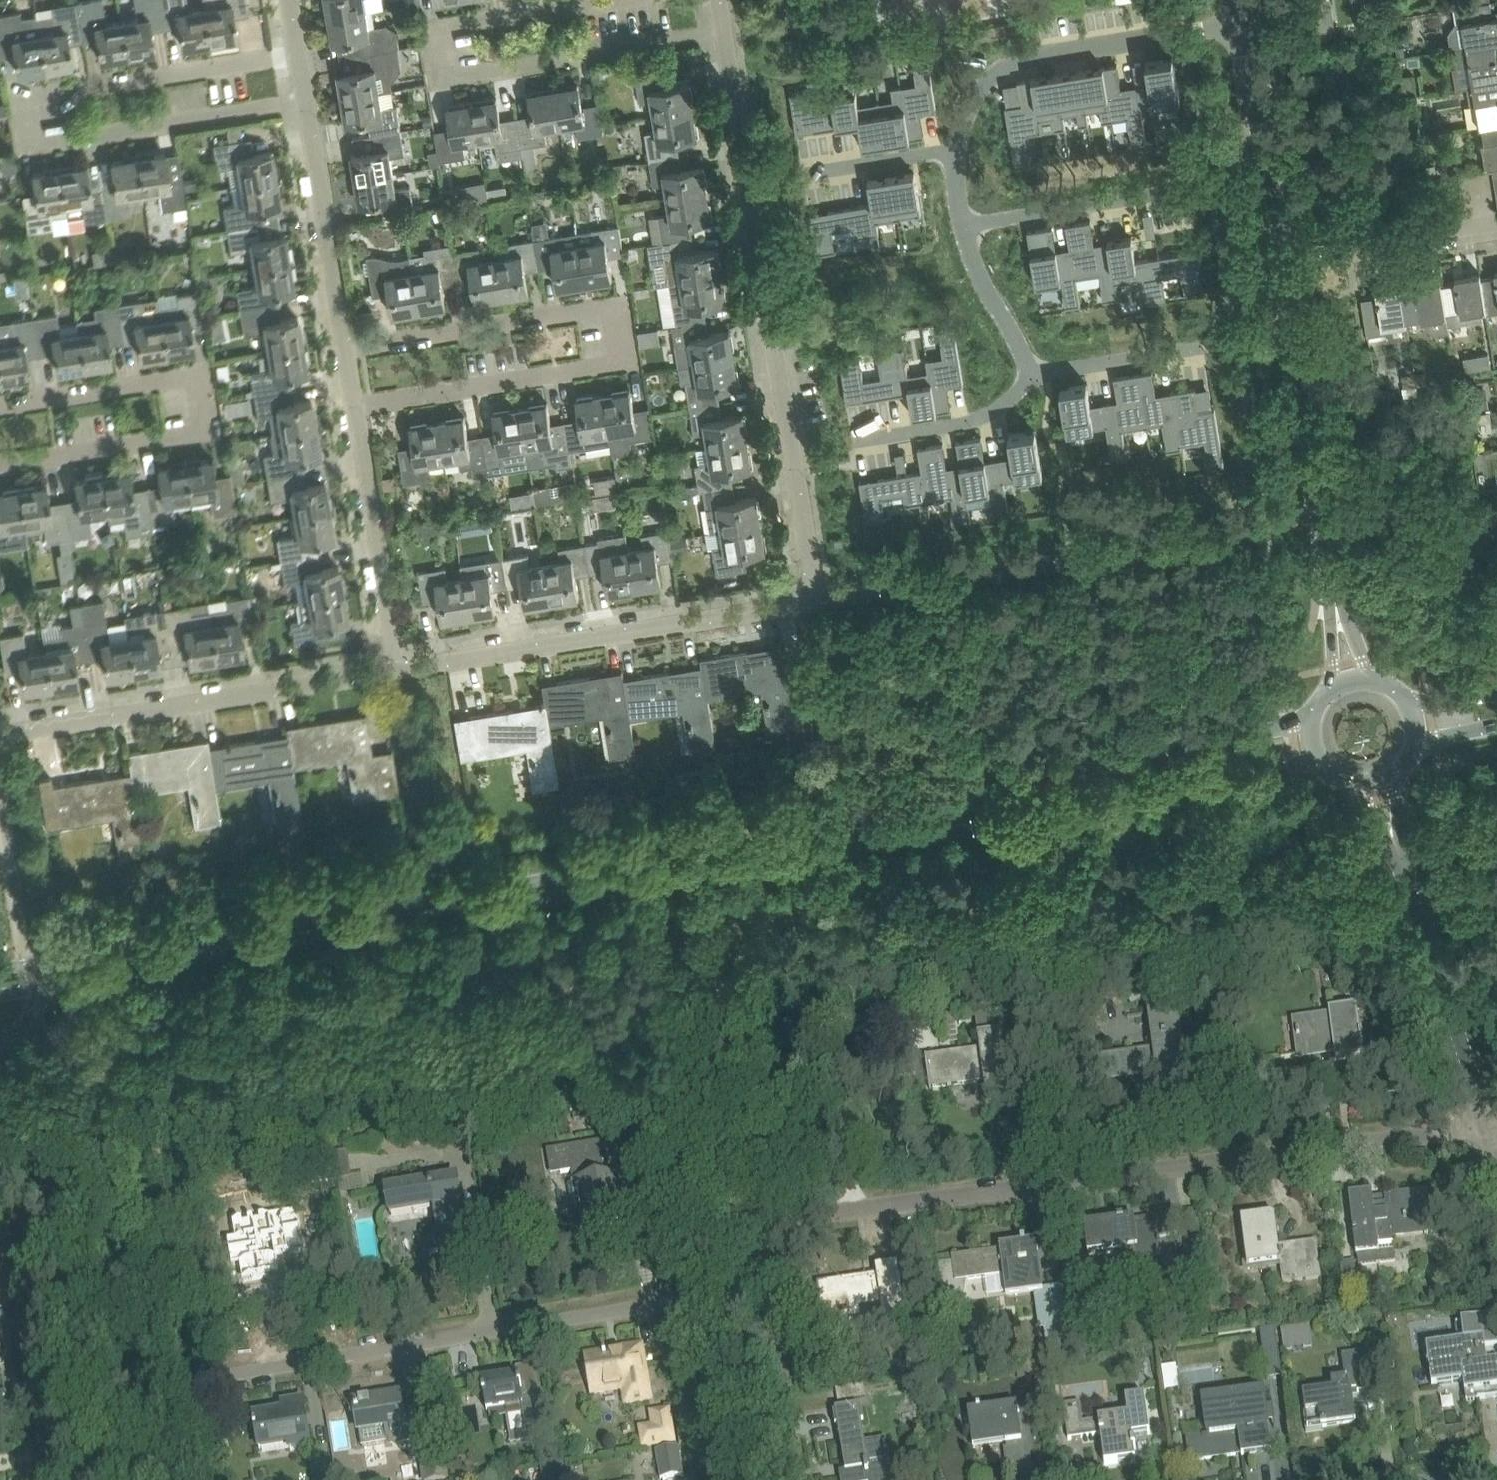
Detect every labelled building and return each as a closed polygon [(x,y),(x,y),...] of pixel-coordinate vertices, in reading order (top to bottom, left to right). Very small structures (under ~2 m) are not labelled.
[(77,3),(82,36),(96,33),(97,40),(100,59),(111,57),(126,55),(127,55),(122,21),(105,24),(101,0),(94,0),(77,3)] [(122,21),(127,55),(129,54),(143,52),(155,50),(152,30),(151,24),(164,22),(161,0),(134,0),(137,19),(122,21)] [(164,22),(178,20),(179,26),(182,46),(210,41),(204,8),(190,10),(188,0),(161,0),(164,22)] [(205,8),(204,8),(210,41),(225,39),(237,37),(234,17),(233,11),(247,9),(248,9),(246,0),(204,0),(205,8)] [(331,16),(329,16),(329,18),(366,12),(364,0),(328,0),(331,16)] [(415,11),(423,9),(422,0),(413,0),(415,11)] [(1491,2),(1476,4),(1465,6),(1454,7),(1457,22),(1448,34),(1451,49),(1454,48),(1496,42),(1496,14),(1493,15),(1491,2)] [(41,34),(39,34),(45,68),(46,68),(60,66),(73,64),(69,44),(68,38),(82,36),(77,3),(50,7),(54,32),(41,34)] [(1331,4),(1314,7),(1318,31),(1327,29),(1332,29),(1335,28),(1331,4)] [(0,15),(0,46),(1,49),(2,49),(13,47),(14,53),(18,73),(29,71),(44,68),(45,68),(39,34),(36,15),(35,15),(21,17),(20,11),(0,15)] [(366,12),(329,18),(330,19),(331,19),(335,40),(333,40),(333,42),(337,41),(360,38),(360,43),(362,54),(386,50),(397,48),(400,48),(400,46),(398,36),(397,32),(388,24),(382,25),(368,28),(366,12)] [(1454,48),(1458,66),(1470,64),(1474,87),(1477,86),(1496,82),(1496,42),(1454,48)] [(1404,45),(1396,46),(1398,57),(1405,56),(1404,45)] [(342,74),(339,74),(339,76),(341,75),(344,97),(343,97),(343,99),(379,93),(391,91),(390,83),(400,68),(397,48),(386,50),(362,54),(364,65),(365,70),(342,74)] [(902,85),(900,86),(909,139),(924,137),(924,135),(923,135),(920,113),(935,111),(937,111),(927,54),(912,56),(912,58),(913,58),(915,71),(914,71),(916,84),(902,86),(902,85)] [(1150,83),(1137,85),(1140,108),(1141,108),(1153,106),(1180,102),(1173,57),(1146,62),(1149,80),(1150,83)] [(1118,64),(1103,67),(1111,120),(1113,120),(1113,119),(1127,117),(1129,130),(1130,130),(1132,142),(1131,142),(1132,144),(1147,142),(1141,108),(1140,108),(1137,85),(1121,88),(1118,66),(1118,64)] [(1103,67),(1079,70),(1086,112),(1087,111),(1100,109),(1102,120),(1102,122),(1111,120),(1103,67)] [(1078,71),(1056,74),(1063,115),(1064,115),(1077,113),(1079,124),(1078,124),(1079,126),(1089,124),(1087,111),(1086,112),(1079,70),(1078,71)] [(661,71),(635,75),(638,95),(640,103),(653,101),(655,115),(692,109),(688,84),(689,84),(689,82),(668,86),(663,87),(661,72),(661,71)] [(1056,74),(1033,78),(1039,119),(1040,119),(1054,117),(1055,128),(1055,130),(1066,128),(1064,115),(1063,115),(1056,74)] [(1007,106),(1005,106),(1015,164),(1030,161),(1030,159),(1029,159),(1027,147),(1028,147),(1025,134),(1040,131),(1040,132),(1043,132),(1040,119),(1039,119),(1033,78),(1018,81),(1018,82),(1022,104),(1007,106)] [(810,90),(790,94),(790,95),(791,95),(794,118),(797,134),(798,134),(798,133),(815,131),(859,124),(860,124),(857,105),(858,105),(856,93),(855,93),(853,79),(844,81),(845,82),(847,94),(832,97),(833,108),(813,111),(812,101),(811,101),(810,92),(810,90)] [(1413,82),(1403,84),(1405,97),(1415,96),(1417,95),(1415,82),(1413,82)] [(1467,88),(1470,105),(1477,104),(1481,126),(1484,125),(1496,123),(1496,82),(1477,86),(1474,87),(1467,88)] [(556,88),(554,89),(560,126),(576,123),(578,137),(597,134),(604,133),(603,123),(600,108),(599,108),(583,111),(582,106),(578,85),(577,85),(577,86),(556,90),(556,88)] [(880,101),(879,101),(886,143),(909,139),(900,86),(891,87),(891,89),(892,89),(893,100),(880,102),(880,101)] [(534,119),(518,121),(522,146),(529,145),(547,142),(545,128),(560,126),(554,89),(553,89),(553,90),(532,94),(532,92),(530,93),(534,119)] [(382,109),(379,93),(343,99),(343,100),(345,100),(348,121),(346,121),(347,122),(373,118),(376,134),(401,130),(397,106),(382,109)] [(474,102),(473,102),(479,139),(495,137),(497,150),(499,160),(523,156),(522,146),(518,121),(501,124),(497,98),(496,98),(496,100),(475,104),(474,102)] [(858,105),(857,105),(860,124),(859,124),(863,147),(886,143),(879,101),(876,102),(860,105),(860,104),(858,105)] [(437,135),(436,135),(440,161),(454,158),(466,156),(464,142),(479,139),(473,102),(471,102),(472,104),(451,108),(450,106),(449,106),(453,132),(449,133),(437,135)] [(657,130),(645,132),(649,159),(674,155),(672,141),(698,136),(698,135),(696,135),(692,109),(655,115),(657,130)] [(1482,140),(1483,145),(1486,165),(1492,164),(1496,163),(1496,123),(1484,125),(1486,140),(1482,140)] [(1420,127),(1411,128),(1413,137),(1421,135),(1420,127)] [(356,154),(352,155),(352,156),(354,156),(357,177),(356,177),(356,179),(393,173),(390,158),(405,155),(403,141),(402,136),(401,130),(376,134),(377,145),(378,150),(375,151),(356,154)] [(228,142),(213,144),(215,156),(216,160),(217,164),(218,170),(228,168),(238,166),(241,184),(246,184),(253,182),(276,179),(271,151),(245,155),(245,151),(243,139),(242,140),(228,142)] [(139,157),(138,157),(144,190),(159,188),(163,210),(173,208),(187,206),(185,193),(185,190),(183,178),(183,176),(182,177),(170,179),(166,155),(166,153),(153,155),(139,157)] [(674,155),(649,159),(653,185),(666,183),(669,198),(706,192),(701,167),(703,167),(703,165),(677,169),(674,155)] [(0,159),(0,162),(2,173),(16,171),(14,157),(0,159)] [(115,187),(103,189),(108,219),(132,215),(128,193),(144,190),(138,157),(137,157),(123,160),(111,162),(111,165),(114,181),(115,187)] [(1435,164),(1426,165),(1427,173),(1435,172),(1434,168),(1436,168),(1435,164)] [(61,170),(60,170),(65,203),(67,215),(67,217),(83,215),(84,222),(108,219),(103,189),(92,191),(91,185),(88,169),(88,165),(75,167),(61,170)] [(25,202),(24,202),(26,216),(28,232),(53,228),(52,218),(67,215),(65,203),(60,170),(59,170),(45,172),(33,174),(36,194),(37,200),(25,202)] [(393,173),(356,179),(356,180),(358,180),(361,201),(360,202),(360,203),(382,200),(386,199),(387,204),(389,215),(389,216),(404,213),(415,211),(423,210),(423,205),(414,206),(413,199),(411,187),(395,189),(393,173)] [(915,173),(891,177),(898,218),(901,218),(901,217),(917,215),(922,215),(915,173)] [(195,176),(183,178),(186,193),(197,191),(195,176)] [(891,177),(868,180),(872,203),(873,203),(876,222),(877,222),(880,221),(879,221),(895,218),(895,219),(898,218),(891,177)] [(234,204),(223,206),(225,218),(227,229),(256,224),(255,213),(254,211),(280,206),(276,179),(253,182),(246,184),(241,184),(231,186),(234,204)] [(456,186),(446,188),(449,205),(459,203),(456,186)] [(506,186),(491,188),(492,198),(507,196),(506,186)] [(671,214),(659,216),(663,242),(688,238),(686,223),(711,219),(711,218),(710,218),(706,192),(669,198),(671,214)] [(872,203),(810,213),(817,254),(836,251),(833,231),(853,227),(855,237),(870,235),(872,249),(880,247),(878,234),(879,233),(877,222),(876,222),(873,203),(872,203)] [(1091,220),(1066,224),(1066,226),(1070,248),(1071,248),(1075,277),(1076,277),(1100,273),(1102,286),(1101,286),(1103,295),(1104,299),(1103,299),(1104,301),(1119,298),(1117,283),(1116,283),(1109,241),(1108,241),(1108,242),(1095,244),(1091,222),(1091,220)] [(256,224),(227,229),(230,252),(252,249),(255,267),(289,262),(294,261),(291,245),(287,246),(285,234),(281,235),(259,238),(256,224)] [(588,231),(577,232),(579,244),(585,281),(611,277),(611,279),(613,278),(609,257),(608,253),(623,250),(624,250),(621,235),(619,225),(604,228),(588,231)] [(1053,227),(1027,231),(1036,284),(1062,280),(1064,292),(1063,293),(1064,301),(1065,301),(1065,305),(1065,307),(1081,304),(1076,277),(1075,277),(1071,248),(1070,248),(1057,250),(1053,228),(1053,227)] [(547,237),(536,239),(540,264),(554,262),(555,266),(558,288),(560,287),(559,286),(585,281),(579,244),(577,232),(550,237),(547,237)] [(1132,237),(1109,241),(1116,283),(1117,283),(1118,282),(1134,279),(1134,280),(1136,279),(1138,279),(1135,261),(1136,260),(1132,237)] [(688,238),(663,242),(667,269),(679,267),(682,281),(719,275),(715,250),(716,249),(716,248),(690,252),(688,238)] [(512,255),(496,258),(502,295),(528,291),(528,292),(530,292),(526,266),(540,264),(536,239),(510,244),(512,255)] [(428,269),(413,271),(419,309),(445,304),(445,306),(447,306),(443,280),(457,278),(453,253),(452,254),(451,244),(424,248),(426,258),(428,269)] [(96,261),(112,261),(111,249),(96,249),(96,261)] [(480,249),(453,253),(457,278),(471,275),(476,301),(477,301),(477,299),(502,295),(496,258),(482,260),(480,249)] [(1136,260),(1135,261),(1138,279),(1136,279),(1138,291),(1140,291),(1142,305),(1150,304),(1150,302),(1148,290),(1163,287),(1163,286),(1162,286),(1160,277),(1163,276),(1181,273),(1183,283),(1185,292),(1184,292),(1185,294),(1204,291),(1204,289),(1200,266),(1198,250),(1196,250),(1196,251),(1180,253),(1136,260)] [(166,256),(155,258),(157,269),(168,267),(166,256)] [(368,260),(363,261),(366,273),(370,273),(373,292),(374,292),(388,289),(389,294),(393,315),(394,315),(394,313),(419,309),(413,271),(411,257),(402,259),(395,260),(388,259),(381,257),(374,256),(367,257),(368,260)] [(258,285),(236,289),(240,311),(270,307),(268,293),(275,292),(294,289),(289,262),(255,267),(258,285)] [(8,278),(7,270),(0,271),(0,280),(8,278)] [(1481,279),(1486,309),(1486,313),(1496,311),(1496,270),(1495,271),(1496,277),(1481,279)] [(1442,286),(1441,286),(1448,325),(1483,319),(1482,310),(1486,309),(1481,279),(1480,273),(1462,276),(1455,277),(1456,283),(1442,286)] [(682,281),(670,283),(672,298),(674,313),(675,317),(676,325),(682,324),(683,324),(702,321),(699,306),(704,305),(725,302),(725,301),(723,301),(721,285),(719,275),(682,281)] [(26,277),(15,278),(17,296),(29,294),(26,277)] [(1402,292),(1407,322),(1424,319),(1425,327),(1435,333),(1449,331),(1448,325),(1441,286),(1442,286),(1441,280),(1440,280),(1422,283),(1415,284),(1416,290),(1402,292)] [(1377,296),(1362,299),(1368,335),(1387,332),(1386,326),(1402,323),(1406,323),(1406,322),(1407,322),(1402,292),(1401,286),(1383,289),(1376,290),(1377,296)] [(179,304),(160,307),(162,319),(168,353),(168,352),(195,348),(192,330),(191,322),(206,320),(203,300),(201,290),(177,294),(179,304)] [(140,300),(117,304),(122,333),(136,331),(137,340),(140,357),(167,353),(168,353),(162,319),(143,322),(140,300)] [(95,317),(77,320),(78,323),(79,332),(85,366),(112,361),(110,344),(108,336),(122,333),(117,304),(94,308),(95,317)] [(270,307),(240,311),(244,334),(265,330),(268,349),(303,344),(298,317),(272,321),(270,307)] [(56,314),(34,318),(39,347),(53,344),(54,353),(57,370),(84,366),(85,366),(79,332),(78,323),(58,326),(56,314)] [(222,316),(209,319),(211,326),(224,324),(222,316)] [(0,345),(0,368),(2,379),(30,375),(27,357),(25,349),(39,347),(34,318),(13,321),(16,342),(0,345)] [(676,325),(672,325),(679,367),(696,365),(696,364),(733,358),(728,333),(730,332),(730,331),(709,334),(704,335),(702,321),(683,324),(682,324),(676,325)] [(929,358),(926,359),(928,370),(929,370),(936,412),(951,410),(951,408),(947,386),(962,384),(964,384),(954,327),(939,329),(939,331),(940,331),(942,343),(941,344),(943,357),(929,359),(929,358)] [(660,330),(642,332),(643,345),(661,343),(660,330)] [(271,368),(250,372),(253,390),(253,395),(283,390),(281,376),(289,375),(307,372),(303,345),(303,344),(268,349),(271,368)] [(860,359),(840,363),(841,364),(845,387),(844,387),(847,403),(849,403),(865,400),(909,393),(910,393),(907,374),(908,374),(906,362),(905,362),(903,348),(895,350),(895,351),(897,363),(882,366),(882,368),(883,368),(884,377),(882,377),(864,380),(862,370),(861,370),(860,361),(861,361),(860,359)] [(1489,353),(1476,355),(1479,368),(1491,367),(1489,353)] [(696,365),(679,367),(682,383),(686,383),(686,384),(687,393),(689,402),(690,408),(715,403),(713,389),(717,388),(739,385),(738,383),(737,384),(734,368),(733,358),(696,364),(696,365)] [(908,374),(907,374),(910,393),(909,393),(913,416),(936,412),(929,370),(928,370),(926,371),(927,371),(911,374),(910,373),(908,374)] [(1153,371),(1138,373),(1147,427),(1148,426),(1162,423),(1165,436),(1167,449),(1167,450),(1182,448),(1182,444),(1181,444),(1172,391),(1171,391),(1171,392),(1156,394),(1153,372),(1153,371)] [(1118,400),(1104,403),(1107,426),(1106,426),(1112,460),(1127,457),(1127,455),(1126,455),(1124,443),(1125,443),(1123,430),(1145,426),(1145,427),(1147,427),(1138,373),(1114,377),(1114,379),(1118,400)] [(1087,383),(1060,388),(1068,432),(1094,428),(1106,426),(1107,426),(1104,403),(1091,405),(1087,383)] [(1196,387),(1172,391),(1181,444),(1182,444),(1205,440),(1207,453),(1206,453),(1208,461),(1209,466),(1208,466),(1209,467),(1224,465),(1215,408),(1213,408),(1200,411),(1196,389),(1196,387)] [(1479,387),(1465,390),(1468,410),(1482,408),(1479,387)] [(629,391),(604,395),(610,432),(612,444),(613,453),(616,453),(616,454),(626,453),(631,445),(631,440),(654,437),(652,427),(650,412),(649,413),(635,415),(634,410),(631,389),(629,389),(629,391)] [(283,390),(253,395),(254,400),(257,418),(270,416),(273,434),(282,433),(316,427),(312,400),(293,403),(286,404),(283,390)] [(581,424),(566,426),(570,451),(612,444),(610,432),(604,395),(578,399),(578,398),(577,398),(580,418),(581,424)] [(531,407),(521,409),(527,446),(530,467),(557,463),(558,467),(573,464),(570,451),(566,426),(552,429),(551,423),(548,403),(546,403),(547,404),(531,407)] [(715,403),(690,408),(694,434),(707,432),(709,447),(746,441),(742,415),(744,415),(743,414),(718,418),(715,403)] [(498,437),(483,440),(487,464),(489,473),(504,471),(515,469),(513,461),(511,448),(527,446),(521,409),(495,413),(495,411),(494,412),(497,432),(498,437)] [(464,418),(438,422),(444,459),(459,457),(461,469),(472,467),(473,476),(489,473),(487,464),(483,440),(469,442),(465,416),(463,417),(464,418)] [(401,453),(400,454),(405,484),(424,480),(433,479),(430,461),(444,459),(438,422),(412,427),(412,425),(411,425),(414,446),(415,451),(401,453)] [(273,453),(263,454),(267,478),(297,473),(295,459),(302,458),(321,455),(316,427),(282,433),(273,434),(270,434),(273,453)] [(1012,456),(999,458),(1003,481),(1004,481),(1016,479),(1043,475),(1036,430),(1009,435),(1012,456)] [(982,437),(956,441),(957,443),(960,464),(960,465),(961,464),(966,495),(967,495),(990,491),(993,503),(992,503),(993,512),(994,512),(994,516),(994,517),(1010,515),(1004,481),(1003,481),(999,458),(986,460),(985,460),(982,437)] [(750,467),(746,441),(709,447),(696,449),(698,464),(695,465),(699,491),(703,490),(729,486),(726,472),(752,468),(752,466),(750,467)] [(944,443),(918,448),(922,471),(923,470),(928,501),(929,501),(929,500),(952,496),(954,509),(956,522),(956,524),(972,521),(967,495),(966,495),(961,464),(960,465),(947,467),(943,445),(944,445),(944,443)] [(186,463),(191,496),(192,506),(211,503),(213,515),(237,512),(235,502),(232,482),(217,485),(216,476),(213,458),(186,463)] [(162,493),(148,495),(153,525),(165,523),(176,521),(174,509),(172,499),(191,496),(186,463),(185,463),(158,467),(161,485),(162,493)] [(244,470),(230,472),(232,482),(245,480),(244,470)] [(862,481),(860,481),(862,497),(863,497),(866,520),(866,521),(886,518),(886,516),(885,516),(884,507),(883,497),(903,494),(905,503),(904,503),(905,505),(920,502),(922,515),(922,516),(930,515),(928,501),(923,470),(922,471),(878,478),(862,481)] [(79,507),(65,509),(70,538),(92,534),(88,512),(108,509),(103,476),(102,471),(86,474),(87,479),(75,480),(78,498),(79,507)] [(103,476),(108,509),(109,516),(110,521),(124,518),(126,529),(129,529),(140,527),(142,527),(143,533),(154,531),(154,529),(153,525),(148,495),(134,498),(133,490),(130,472),(103,476)] [(297,473),(267,478),(271,500),(292,497),(295,516),(330,510),(325,482),(306,485),(299,487),(297,473)] [(615,476),(607,477),(609,491),(617,490),(615,476)] [(575,481),(563,483),(566,498),(577,496),(575,481)] [(20,489),(25,523),(43,520),(46,541),(60,539),(62,552),(72,551),(70,538),(65,509),(52,511),(50,503),(48,485),(20,489)] [(731,501),(729,486),(703,490),(707,517),(710,532),(760,524),(756,498),(757,498),(757,497),(731,501)] [(6,548),(9,548),(29,544),(25,523),(20,489),(0,492),(0,549),(6,548)] [(534,491),(522,493),(524,506),(536,504),(536,503),(534,491)] [(615,493),(603,495),(605,508),(617,506),(615,493)] [(281,561),(311,556),(308,542),(334,538),(330,510),(295,516),(298,534),(277,537),(281,561)] [(491,515),(479,517),(482,532),(494,530),(491,515)] [(449,519),(437,521),(439,531),(451,529),(449,519)] [(713,546),(714,554),(717,574),(747,569),(747,568),(742,569),(740,555),(766,551),(765,549),(764,549),(760,524),(710,532),(706,533),(708,547),(713,546)] [(676,528),(669,529),(671,537),(678,536),(676,528)] [(644,546),(629,549),(635,586),(660,582),(661,583),(662,583),(659,562),(673,560),(674,560),(671,540),(671,537),(669,529),(642,534),(644,546)] [(599,542),(586,544),(590,569),(604,566),(604,572),(608,592),(609,592),(609,590),(625,588),(635,586),(629,549),(626,533),(598,538),(599,542)] [(687,537),(672,540),(675,553),(689,551),(687,537)] [(579,597),(575,571),(590,569),(585,544),(560,548),(562,559),(546,562),(552,600),(578,596),(578,597),(579,597)] [(531,564),(529,553),(503,557),(507,583),(521,580),(525,606),(527,606),(526,604),(552,600),(546,562),(531,564)] [(313,569),(311,556),(281,561),(285,583),(306,580),(309,599),(343,593),(348,592),(343,592),(339,565),(313,569)] [(477,562),(461,564),(463,576),(469,614),(479,612),(495,609),(495,611),(496,611),(493,589),(492,585),(507,583),(503,557),(490,559),(488,560),(477,562)] [(449,578),(447,567),(419,571),(424,602),(425,601),(424,597),(438,594),(442,620),(444,620),(444,618),(469,614),(463,576),(449,578)] [(75,579),(73,568),(60,570),(61,581),(75,579)] [(295,644),(325,640),(322,625),(348,621),(343,593),(309,599),(297,601),(300,619),(291,621),(295,644)] [(228,608),(210,611),(212,624),(217,657),(218,657),(245,653),(242,635),(240,627),(255,624),(252,605),(250,596),(227,599),(228,608)] [(81,603),(80,603),(84,622),(89,652),(103,649),(104,657),(107,675),(119,673),(135,671),(129,637),(109,640),(106,625),(105,619),(102,600),(81,603)] [(62,635),(45,637),(47,651),(46,651),(46,655),(48,662),(51,684),(52,684),(67,682),(79,680),(76,662),(75,654),(89,652),(84,622),(80,603),(70,605),(73,624),(70,625),(60,626),(62,635)] [(172,608),(167,609),(171,638),(185,636),(189,661),(190,662),(217,657),(212,624),(210,611),(190,614),(189,605),(172,608)] [(144,622),(127,624),(129,637),(135,671),(162,666),(162,665),(158,640),(171,638),(167,609),(161,610),(142,613),(144,622)] [(13,634),(0,636),(5,665),(20,663),(21,671),(24,689),(51,684),(48,662),(46,655),(46,651),(26,654),(23,632),(15,634),(13,634)] [(787,684),(781,645),(780,645),(781,650),(769,652),(769,651),(756,654),(757,656),(749,657),(748,650),(702,658),(705,677),(709,698),(722,696),(762,690),(768,729),(793,725),(795,737),(815,734),(813,724),(814,724),(807,681),(787,684)] [(274,651),(262,652),(263,662),(276,660),(274,651)] [(705,677),(702,658),(701,658),(703,671),(691,673),(691,672),(678,674),(679,677),(671,678),(670,671),(637,677),(642,705),(644,717),(684,710),(691,752),(717,748),(709,698),(705,677)] [(604,716),(610,752),(611,756),(637,753),(626,691),(623,671),(622,671),(623,676),(611,678),(611,677),(598,679),(599,682),(591,683),(590,677),(557,682),(560,702),(563,718),(564,723),(604,716)] [(560,781),(547,704),(544,684),(543,684),(547,708),(536,710),(535,710),(522,712),(523,715),(515,716),(514,709),(455,719),(462,760),(528,749),(534,785),(560,781)] [(333,719),(300,724),(304,744),(307,765),(348,758),(354,800),(380,795),(400,792),(393,750),(392,750),(392,751),(373,754),(367,718),(366,718),(355,720),(342,722),(342,724),(334,726),(333,719)] [(256,740),(223,745),(230,786),(270,780),(276,820),(302,816),(294,767),(293,759),(291,746),(289,739),(288,739),(277,741),(277,740),(275,741),(264,743),(265,745),(257,746),(256,740)] [(175,745),(142,750),(146,770),(149,790),(189,784),(196,825),(222,821),(217,788),(209,744),(208,744),(197,746),(197,745),(195,746),(184,748),(184,750),(177,751),(175,745)] [(52,777),(40,779),(48,828),(60,826),(114,817),(121,857),(146,853),(136,792),(134,777),(132,777),(121,779),(121,778),(108,780),(109,783),(101,784),(100,777),(67,783),(54,785),(52,777)] [(1138,1002),(1158,994),(1154,984),(1134,993),(1138,1002)] [(983,985),(967,987),(970,1005),(985,1003),(983,985)] [(1097,1071),(1096,1071),(1096,1077),(1098,1077),(1099,1082),(1101,1082),(1156,1075),(1187,1071),(1187,1070),(1178,1005),(1148,1009),(1153,1050),(1096,1057),(1096,1059),(1097,1071)] [(1361,1034),(1357,1007),(1329,1011),(1330,1018),(1296,1022),(1301,1056),(1334,1051),(1336,1060),(1364,1056),(1361,1039),(1363,1039),(1363,1034),(1361,1034)] [(1030,1059),(1023,1009),(976,1015),(978,1037),(979,1037),(981,1049),(927,1057),(927,1056),(925,1056),(930,1089),(931,1089),(931,1088),(985,1081),(988,1101),(987,1101),(987,1102),(1011,1099),(1011,1098),(1010,1098),(1005,1061),(1030,1059)] [(606,1177),(603,1162),(605,1162),(601,1141),(547,1150),(551,1174),(571,1171),(573,1183),(568,1184),(573,1211),(578,1210),(581,1231),(625,1223),(621,1204),(619,1204),(614,1176),(606,1177)] [(322,1183),(352,1179),(348,1151),(318,1156),(322,1183)] [(307,1185),(322,1183),(318,1156),(303,1158),(307,1185)] [(457,1176),(386,1188),(386,1189),(390,1214),(436,1206),(440,1236),(428,1238),(430,1253),(443,1251),(443,1254),(465,1250),(458,1203),(461,1202),(457,1176)] [(1432,1218),(1429,1190),(1384,1195),(1385,1198),(1373,1199),(1372,1192),(1349,1195),(1356,1248),(1358,1265),(1396,1261),(1393,1238),(1427,1234),(1427,1235),(1428,1234),(1426,1218),(1432,1218)] [(1179,1234),(1175,1209),(1154,1212),(1154,1217),(1134,1220),(1134,1219),(1124,1220),(1124,1219),(1118,1220),(1118,1221),(1085,1225),(1089,1255),(1138,1248),(1136,1234),(1156,1231),(1157,1237),(1179,1234)] [(230,1238),(222,1239),(227,1265),(235,1264),(237,1281),(275,1275),(272,1253),(301,1249),(298,1232),(296,1221),(295,1210),(250,1218),(250,1216),(244,1217),(244,1218),(228,1221),(230,1238)] [(1279,1246),(1275,1215),(1241,1219),(1248,1267),(1280,1263),(1283,1283),(1322,1277),(1317,1240),(1279,1246)] [(952,1260),(940,1262),(943,1285),(945,1302),(965,1300),(967,1281),(986,1279),(1004,1277),(1038,1272),(1034,1246),(1026,1247),(1026,1244),(1026,1243),(1025,1241),(1022,1241),(1022,1244),(1023,1247),(1000,1251),(952,1257),(952,1260)] [(821,1298),(820,1298),(826,1340),(836,1339),(836,1336),(846,1335),(844,1318),(861,1315),(860,1308),(882,1305),(884,1319),(904,1316),(897,1266),(896,1266),(878,1269),(877,1269),(877,1274),(878,1280),(867,1281),(867,1277),(865,1277),(845,1280),(845,1279),(825,1282),(825,1283),(827,1283),(829,1297),(821,1298)] [(1062,1286),(1034,1290),(1039,1329),(1044,1328),(1046,1340),(1069,1337),(1062,1286)] [(1406,1319),(1410,1350),(1427,1348),(1432,1386),(1464,1382),(1467,1401),(1496,1396),(1496,1363),(1495,1349),(1496,1349),(1496,1340),(1491,1322),(1496,1321),(1496,1300),(1477,1304),(1480,1321),(1456,1325),(1455,1313),(1406,1319)] [(1275,1328),(1260,1330),(1264,1357),(1279,1356),(1275,1328)] [(589,1368),(586,1368),(588,1383),(591,1383),(593,1392),(620,1388),(623,1407),(650,1402),(647,1384),(641,1346),(624,1348),(625,1353),(612,1356),(611,1352),(606,1353),(606,1350),(603,1350),(603,1353),(587,1356),(589,1368)] [(1307,1411),(1304,1412),(1306,1432),(1322,1430),(1321,1427),(1328,1426),(1327,1425),(1354,1422),(1351,1396),(1350,1390),(1357,1389),(1358,1391),(1383,1388),(1379,1360),(1377,1349),(1342,1354),(1345,1380),(1332,1382),(1333,1392),(1306,1396),(1307,1411)] [(483,1381),(482,1381),(487,1411),(488,1411),(489,1410),(491,1410),(492,1417),(523,1412),(525,1424),(548,1420),(547,1416),(544,1400),(544,1398),(540,1398),(535,1364),(516,1367),(517,1376),(498,1379),(489,1381),(483,1381)] [(1054,1383),(1043,1384),(1045,1398),(1046,1398),(1055,1397),(1056,1397),(1054,1383)] [(1207,1437),(1190,1439),(1193,1460),(1216,1457),(1216,1460),(1227,1458),(1227,1455),(1235,1454),(1235,1451),(1241,1450),(1242,1453),(1256,1451),(1272,1449),(1268,1421),(1269,1421),(1275,1421),(1273,1404),(1267,1404),(1265,1390),(1257,1391),(1256,1388),(1234,1391),(1233,1391),(1233,1394),(1233,1395),(1225,1397),(1202,1400),(1207,1437)] [(400,1395),(354,1402),(359,1431),(362,1447),(389,1442),(407,1439),(426,1436),(424,1423),(421,1403),(420,1404),(420,1405),(402,1407),(400,1395)] [(1080,1403),(1064,1405),(1068,1439),(1070,1439),(1101,1434),(1105,1464),(1136,1460),(1134,1449),(1136,1448),(1135,1442),(1133,1442),(1133,1436),(1150,1434),(1145,1396),(1126,1399),(1128,1416),(1099,1420),(1083,1422),(1080,1403)] [(311,1446),(303,1400),(283,1403),(284,1412),(256,1417),(256,1416),(254,1416),(256,1426),(254,1427),(255,1431),(256,1431),(260,1449),(261,1449),(261,1448),(290,1443),(291,1450),(311,1446)] [(1024,1405),(968,1413),(973,1448),(1006,1444),(1008,1448),(1004,1448),(1007,1467),(1010,1466),(1012,1479),(1034,1479),(1024,1405)] [(836,1411),(836,1414),(838,1427),(839,1430),(840,1436),(846,1471),(840,1472),(841,1479),(889,1479),(886,1465),(869,1467),(865,1443),(864,1432),(863,1426),(862,1423),(865,1423),(863,1409),(860,1410),(859,1407),(855,1408),(836,1411)] [(651,1424),(638,1426),(642,1449),(655,1446),(655,1449),(678,1445),(672,1408),(649,1411),(651,1423),(651,1424)] [(679,1447),(656,1451),(661,1479),(684,1475),(679,1447)] [(448,1478),(444,1449),(419,1453),(423,1479),(435,1479),(448,1478)] [(461,1463),(449,1465),(451,1477),(463,1475),(461,1463)]
